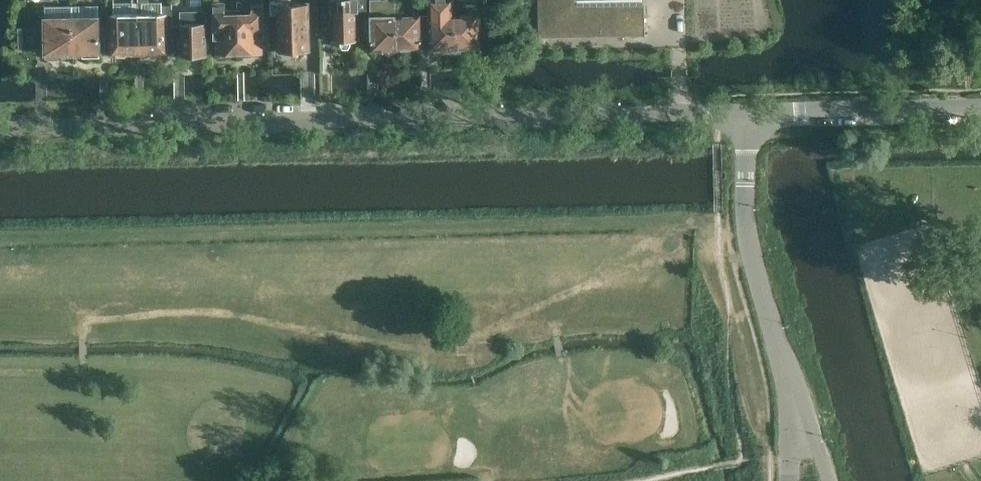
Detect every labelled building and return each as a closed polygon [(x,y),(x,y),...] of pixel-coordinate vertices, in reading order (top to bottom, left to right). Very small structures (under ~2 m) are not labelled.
[(307,0),(305,0),(305,3),(292,3),(292,0),(270,0),(270,9),(279,9),(280,42),(286,42),(286,51),(308,51),(307,0)] [(358,6),(358,2),(366,1),(366,0),(330,0),(330,12),(334,12),(335,41),(340,41),(340,45),(343,48),(348,48),(350,44),(350,41),(355,40),(355,12),(358,11),(358,6)] [(643,2),(642,2),(642,7),(616,7),(616,10),(602,11),(572,11),(571,0),(539,0),(540,36),(644,34),(643,2)] [(263,36),(262,6),(262,4),(252,4),(252,12),(240,13),(240,9),(238,9),(239,52),(241,52),(243,54),(251,54),(253,52),(259,52),(258,37),(263,36)] [(239,52),(238,9),(236,9),(236,13),(224,13),(224,5),(214,5),(215,38),(219,38),(220,53),(225,53),(227,54),(235,54),(237,52),(239,52)] [(207,51),(206,14),(206,11),(180,11),(181,55),(206,55),(206,51),(207,51)] [(480,49),(479,13),(454,14),(454,49),(480,49)] [(139,52),(138,14),(111,15),(112,53),(115,53),(117,56),(125,56),(127,53),(139,52)] [(165,52),(164,24),(164,14),(138,14),(139,52),(150,52),(152,56),(160,55),(162,52),(165,52)] [(454,49),(454,14),(429,14),(429,50),(454,49)] [(396,51),(395,15),(370,16),(358,17),(359,34),(370,34),(371,51),(396,51)] [(421,50),(421,23),(421,15),(395,15),(396,51),(421,50)] [(72,53),(72,18),(44,19),(45,58),(62,58),(62,53),(72,53)] [(99,57),(99,18),(72,18),(72,53),(82,52),(82,57),(99,57)] [(18,30),(18,52),(35,52),(35,29),(18,30)]
